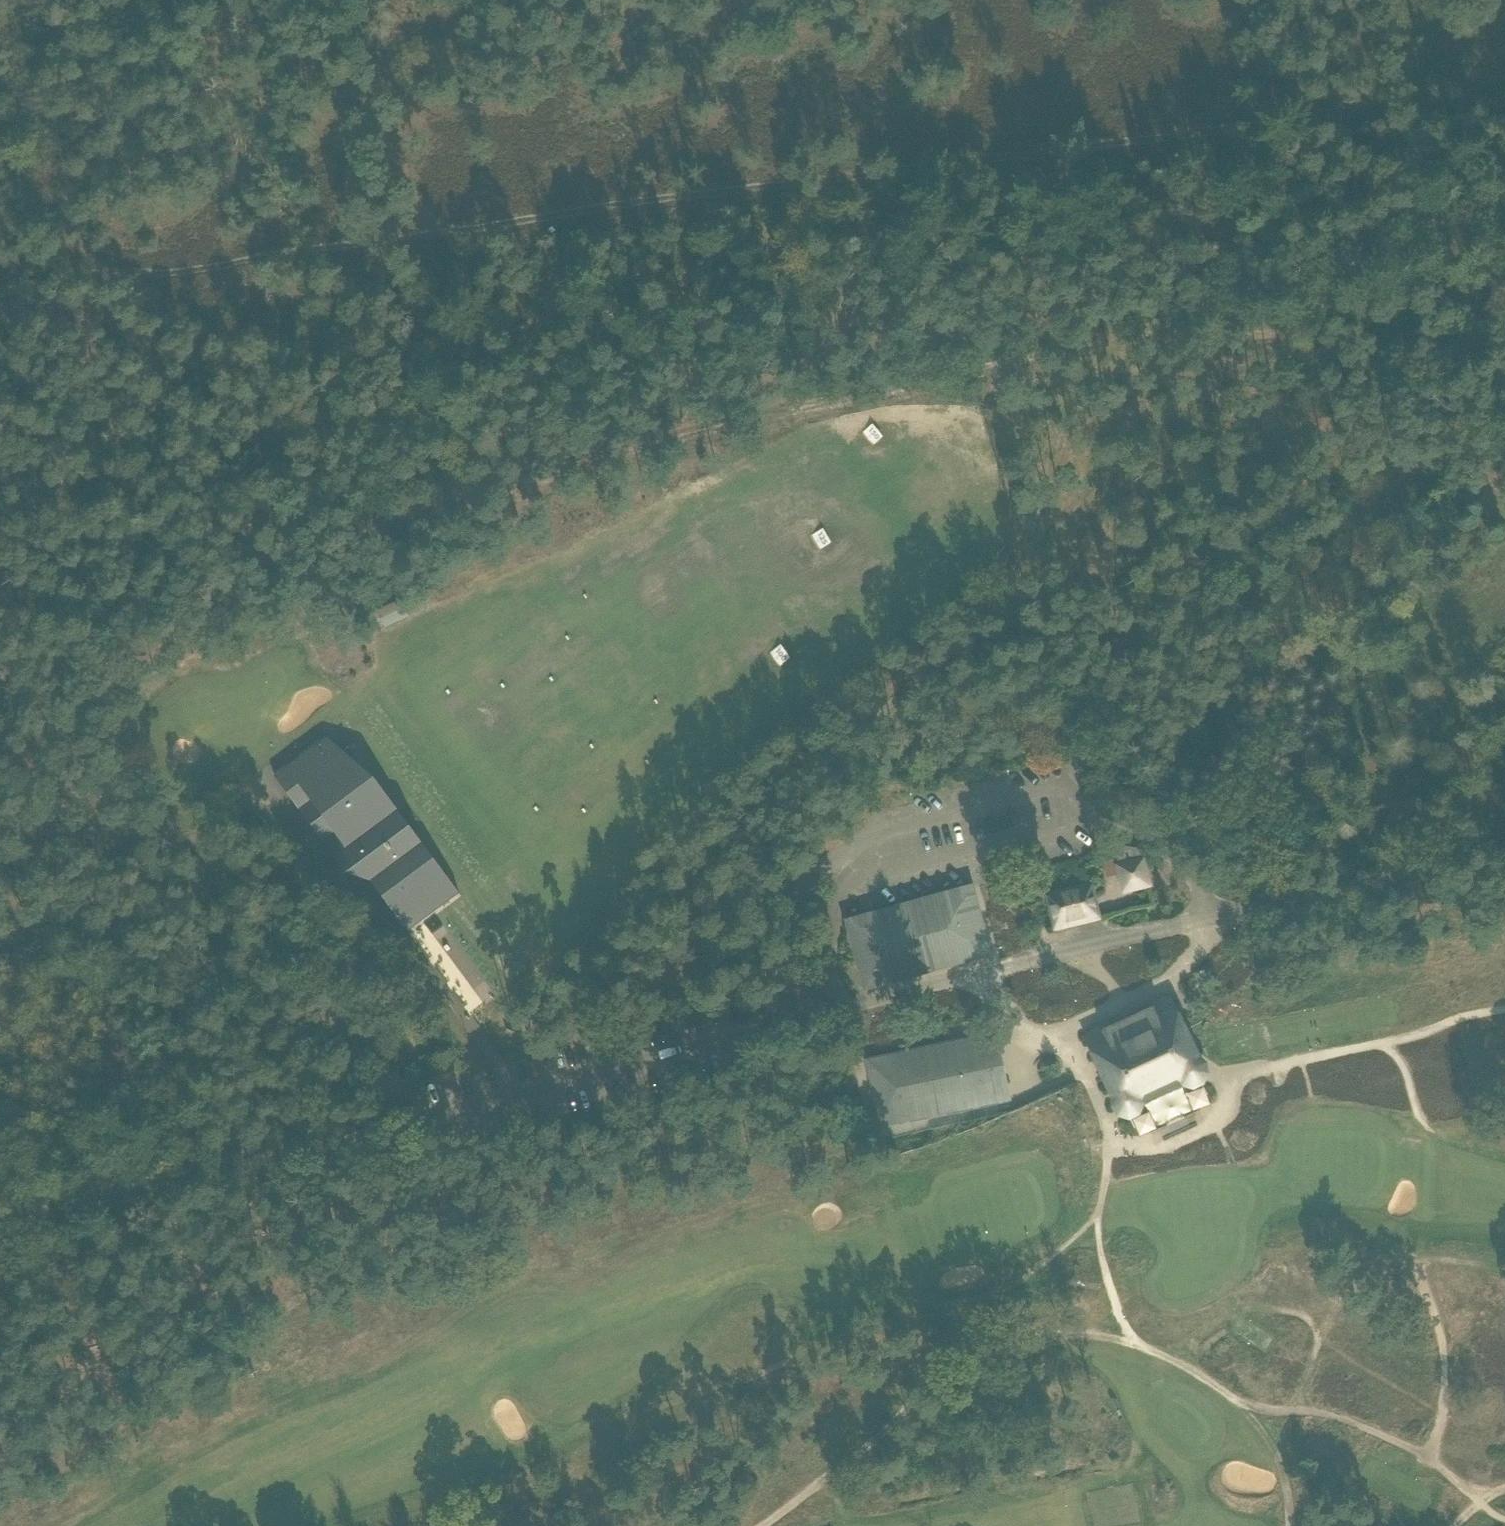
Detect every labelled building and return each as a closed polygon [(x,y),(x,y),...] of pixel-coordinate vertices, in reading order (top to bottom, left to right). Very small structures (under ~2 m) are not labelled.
[(327,738),(275,776),(276,778),(278,776),(349,873),(361,864),(373,880),(409,928),(407,930),(408,932),(460,893),(459,892),(456,893),(408,828),(385,821),(325,741),(328,739),(327,738)] [(992,770),(1002,767),(999,757),(989,760),(992,770)] [(1122,883),(1146,877),(1142,861),(1119,867),(1122,883)] [(1048,897),(1054,922),(1097,911),(1091,886),(1048,897)] [(990,954),(971,888),(848,922),(867,988),(868,988),(866,980),(987,946),(989,954),(990,954)] [(1105,1030),(1087,1038),(1096,1058),(1111,1089),(1114,1095),(1114,1104),(1119,1112),(1129,1114),(1134,1125),(1151,1131),(1165,1124),(1170,1135),(1189,1126),(1185,1115),(1199,1108),(1206,1091),(1201,1081),(1205,1072),(1203,1063),(1196,1057),(1191,1047),(1180,1024),(1169,1000),(1152,1008),(1152,1010),(1141,1016),(1140,1016),(1139,1013),(1116,1024),(1118,1026),(1106,1032),(1105,1030)] [(996,1036),(869,1063),(873,1082),(882,1125),(933,1114),(1009,1098),(996,1036)] [(941,1270),(943,1285),(983,1281),(981,1265),(941,1270)]
